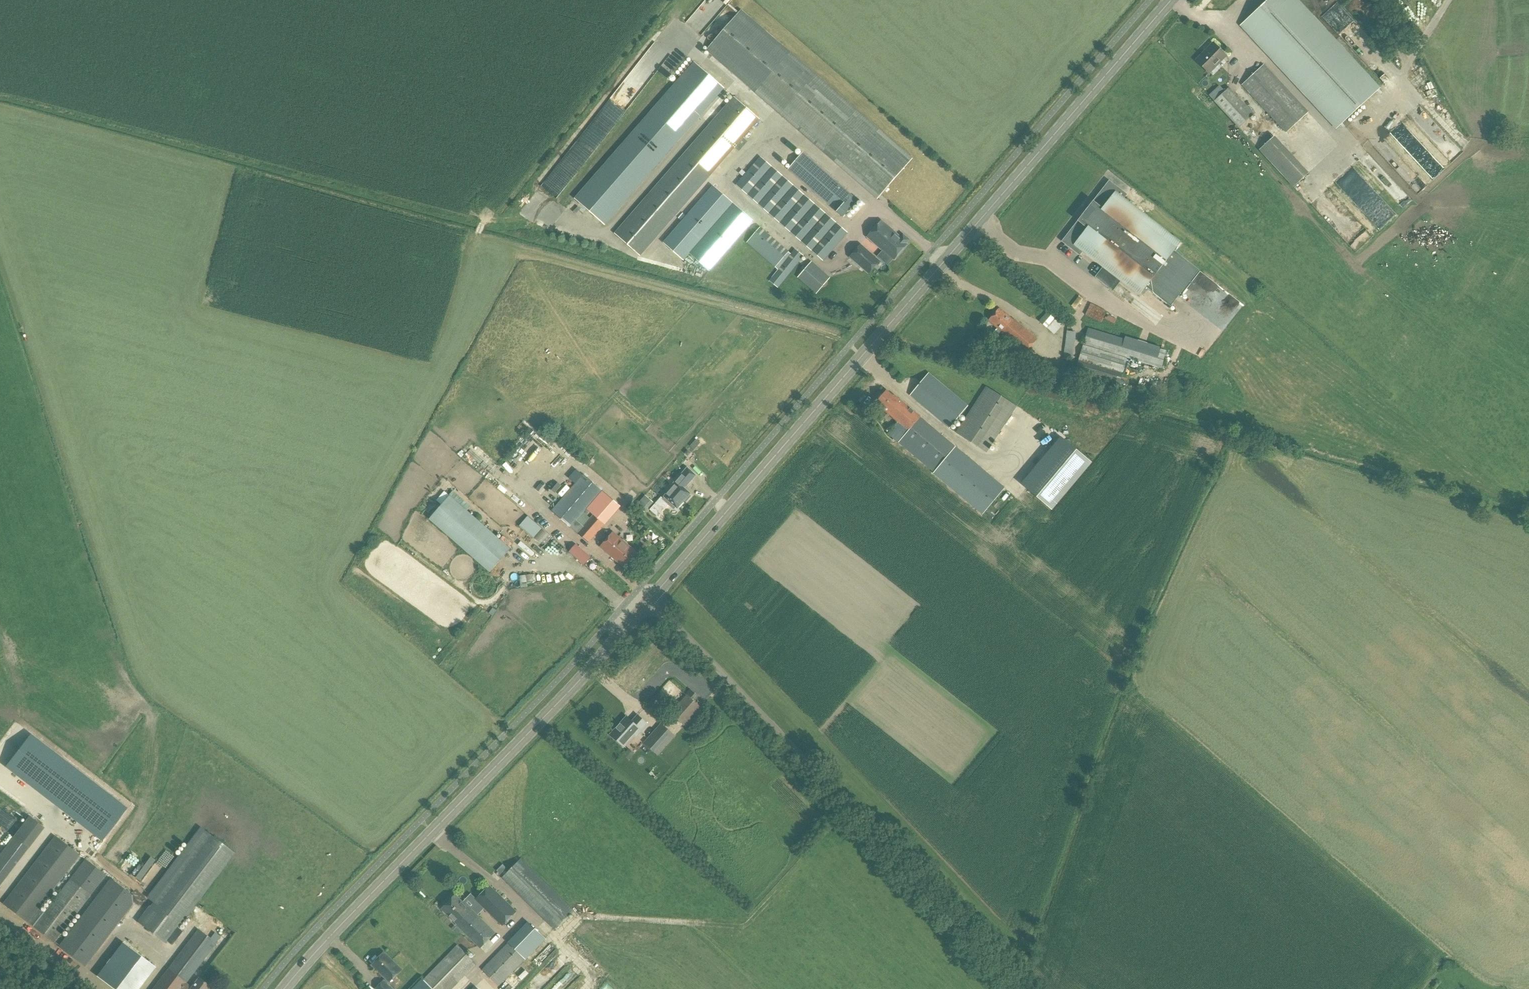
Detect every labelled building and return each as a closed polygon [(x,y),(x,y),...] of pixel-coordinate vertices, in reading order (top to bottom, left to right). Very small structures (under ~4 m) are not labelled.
[(1297,0),(1268,0),(1241,25),(1336,128),(1379,89),(1297,0)] [(877,198),(912,158),(741,8),(706,49),(877,198)] [(1209,73),(1226,56),(1213,43),(1196,60),(1209,73)] [(725,89),(694,63),(576,200),(607,227),(725,89)] [(1242,85),(1286,133),(1309,111),(1264,64),(1242,85)] [(1239,128),(1254,114),(1229,88),(1215,101),(1239,128)] [(617,235),(642,257),(760,119),(735,97),(617,235)] [(1430,174),(1440,165),(1398,119),(1388,128),(1430,174)] [(1294,187),(1308,173),(1274,137),(1260,150),(1294,187)] [(788,170),(844,218),(859,200),(803,152),(788,170)] [(1402,158),(1392,167),(1415,192),(1425,183),(1402,158)] [(759,159),(735,187),(824,262),(848,233),(759,159)] [(1351,199),(1364,188),(1348,167),(1334,178),(1351,199)] [(1123,198),(1126,194),(1109,182),(1062,241),(1079,254),(1081,251),(1102,267),(1094,277),(1112,291),(1120,281),(1138,295),(1145,287),(1170,306),(1198,270),(1173,250),(1180,242),(1123,198)] [(690,253),(732,205),(713,188),(664,243),(683,260),(690,253)] [(1325,207),(1316,207),(1342,235),(1347,231),(1346,230),(1353,230),(1358,226),(1357,239),(1363,234),(1363,230),(1348,214),(1346,216),(1332,216),(1337,211),(1346,211),(1329,193),(1329,203),(1325,207)] [(1370,223),(1373,220),(1368,214),(1377,205),(1368,196),(1355,207),(1370,223)] [(710,271),(753,222),(732,205),(690,253),(710,271)] [(907,244),(910,240),(903,234),(901,237),(882,221),(868,237),(883,250),(884,249),(895,258),(907,244)] [(747,242),(776,267),(789,252),(760,227),(747,242)] [(1342,240),(1352,249),(1359,241),(1349,232),(1342,240)] [(849,257),(869,275),(881,261),(861,244),(849,257)] [(1048,252),(1051,255),(1057,250),(1054,246),(1048,252)] [(770,281),(779,288),(804,256),(795,249),(770,281)] [(798,278),(817,294),(831,278),(812,261),(798,278)] [(1082,262),(1076,271),(1085,278),(1092,268),(1082,262)] [(1071,302),(1062,313),(1067,317),(1076,306),(1071,302)] [(1001,333),(1025,353),(1038,339),(1014,319),(1013,320),(1000,308),(989,321),(1002,332),(1001,333)] [(1040,321),(1055,334),(1065,322),(1050,309),(1040,321)] [(1128,358),(1161,368),(1167,351),(1088,328),(1076,370),(1119,383),(1128,358)] [(1065,357),(1072,358),(1075,332),(1068,331),(1065,357)] [(1059,368),(1060,366),(1041,357),(1036,367),(1055,376),(1059,368)] [(968,406),(929,373),(911,395),(950,428),(968,406)] [(987,387),(957,433),(987,452),(1017,406),(987,387)] [(887,390),(876,403),(899,422),(889,434),(934,472),(934,473),(984,514),(1005,488),(887,390)] [(1095,412),(1069,443),(1092,463),(1118,431),(1095,412)] [(1069,443),(1061,437),(1021,484),(1052,510),(1092,463),(1069,443)] [(1018,462),(1016,470),(1021,472),(1024,464),(1018,462)] [(685,488),(696,475),(688,468),(674,484),(675,485),(665,496),(678,508),(691,493),(685,488)] [(580,517),(587,509),(603,490),(584,474),(568,492),(567,491),(554,505),(556,506),(552,511),(578,533),(587,522),(580,517)] [(490,572),(511,549),(446,491),(437,500),(442,505),(430,518),(490,572)] [(589,542),(605,524),(594,514),(587,522),(578,533),(589,542)] [(535,540),(539,535),(530,526),(526,531),(535,540)] [(600,546),(626,568),(639,553),(613,531),(600,546)] [(570,551),(585,565),(592,557),(576,543),(570,551)] [(517,578),(521,587),(525,585),(522,576),(517,578)] [(701,707),(693,700),(697,695),(691,690),(687,694),(671,713),(685,726),(701,707)] [(611,734),(623,745),(634,733),(637,736),(648,724),(639,715),(632,721),(628,717),(611,734)] [(661,723),(644,743),(658,756),(676,735),(661,723)] [(620,749),(623,758),(633,755),(629,745),(620,749)] [(16,777),(101,839),(122,809),(38,746),(16,777)] [(7,829),(15,819),(0,809),(0,824),(7,829)] [(0,853),(0,887),(29,847),(27,846),(42,827),(29,817),(14,836),(14,835),(0,853)] [(200,828),(146,897),(153,902),(149,907),(147,905),(136,919),(165,942),(234,854),(200,828)] [(38,909),(79,855),(55,836),(3,903),(53,942),(105,875),(85,860),(44,913),(38,909)] [(135,862),(129,872),(150,885),(167,857),(172,860),(174,856),(160,848),(152,860),(147,857),(141,866),(135,862)] [(555,930),(574,910),(521,858),(502,877),(555,930)] [(497,876),(503,868),(498,865),(492,872),(497,876)] [(132,904),(131,895),(110,879),(59,946),(85,966),(132,904)] [(493,888),(471,910),(456,895),(443,908),(458,923),(457,924),(481,948),(496,933),(478,915),(485,908),(503,926),(517,912),(493,888)] [(482,969),(500,987),(546,939),(528,922),(482,969)] [(199,978),(192,987),(186,983),(216,942),(210,938),(198,929),(175,959),(164,973),(152,988),(209,988),(211,987),(199,978)] [(216,942),(220,936),(214,932),(210,938),(216,942)] [(114,988),(138,988),(155,967),(124,942),(98,976),(114,988)] [(542,954),(551,946),(548,943),(539,951),(542,954)] [(458,945),(414,988),(454,988),(478,964),(458,945)] [(376,988),(393,988),(387,983),(401,969),(384,952),(374,962),(378,967),(376,969),(386,978),(384,980),(376,988)] [(563,961),(556,954),(520,988),(535,988),(563,961)] [(546,988),(560,988),(576,973),(570,967),(546,988)]
